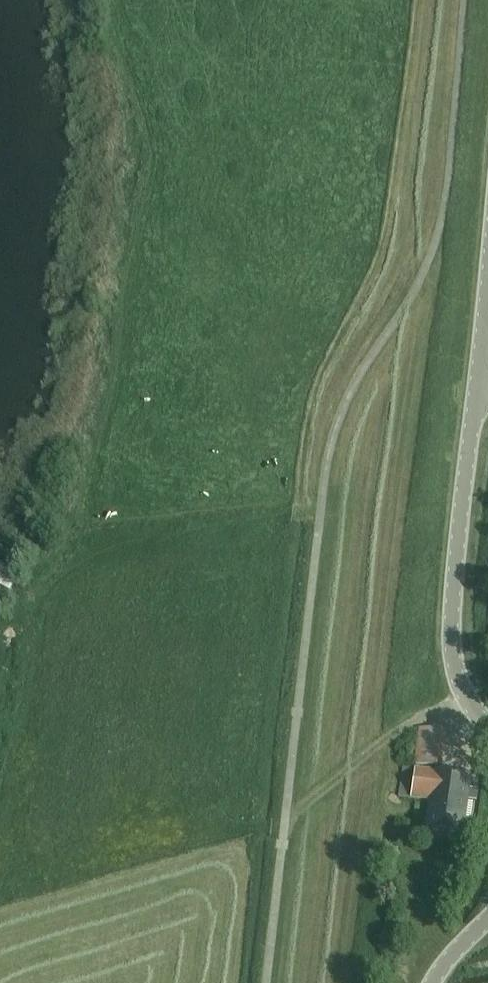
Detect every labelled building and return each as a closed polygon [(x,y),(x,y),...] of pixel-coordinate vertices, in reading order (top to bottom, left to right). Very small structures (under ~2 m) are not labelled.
[(0,561),(0,585),(10,590),(14,581),(19,571),(9,566),(0,561)] [(419,726),(415,762),(443,766),(448,730),(419,726)] [(471,775),(436,770),(403,764),(399,795),(430,799),(425,828),(462,833),(471,775)]
